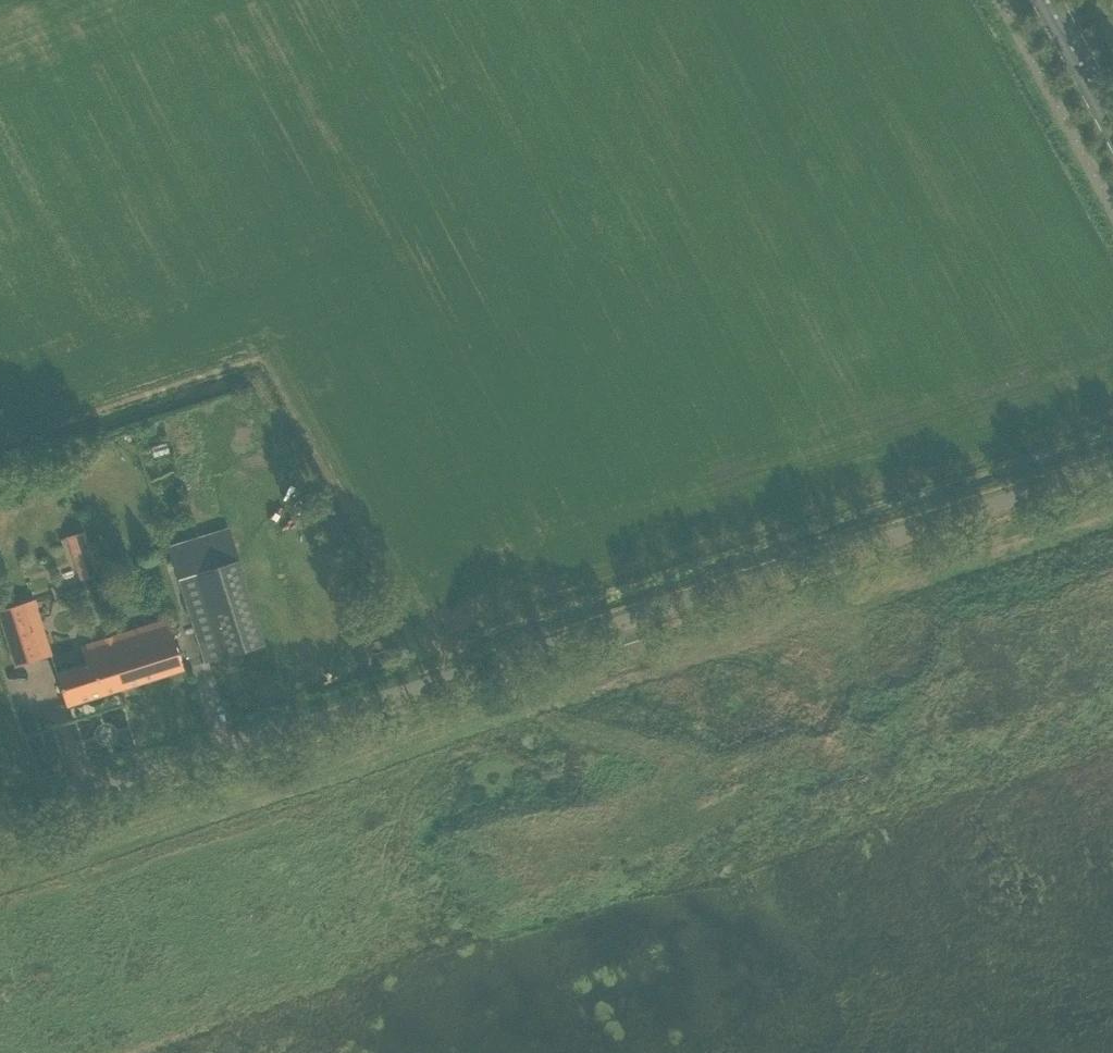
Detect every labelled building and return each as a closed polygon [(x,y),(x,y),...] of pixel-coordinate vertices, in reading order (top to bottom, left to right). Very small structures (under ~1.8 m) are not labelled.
[(169,547),(205,662),(264,644),(228,528),(169,547)] [(71,550),(80,579),(100,573),(90,544),(71,550)] [(16,666),(51,655),(34,599),(0,610),(0,615),(16,666)] [(114,663),(123,688),(184,669),(168,618),(120,633),(125,651),(117,653),(120,661),(114,663)] [(57,672),(67,706),(123,688),(114,663),(120,661),(117,653),(125,651),(120,633),(81,646),(86,663),(57,672)]
